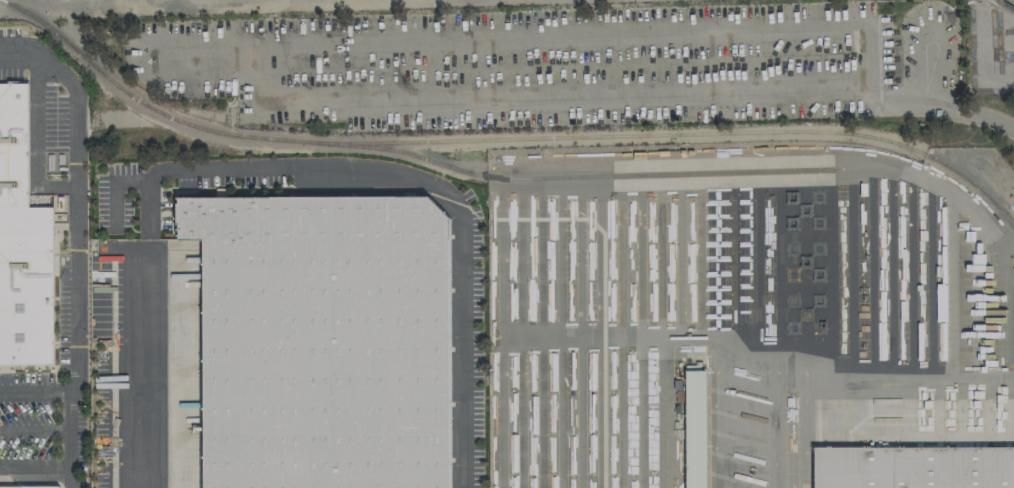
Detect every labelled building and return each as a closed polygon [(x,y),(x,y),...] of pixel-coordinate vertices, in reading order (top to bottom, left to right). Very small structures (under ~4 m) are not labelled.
[(53,363),(0,363),(0,87),(28,87),(28,209),(53,209),(53,363)] [(177,238),(203,238),(203,487),(448,487),(448,217),(427,196),(177,196),(177,238)] [(706,370),(685,371),(686,487),(707,487),(706,370)] [(812,450),(1013,450),(1013,487),(812,487),(812,450)]
